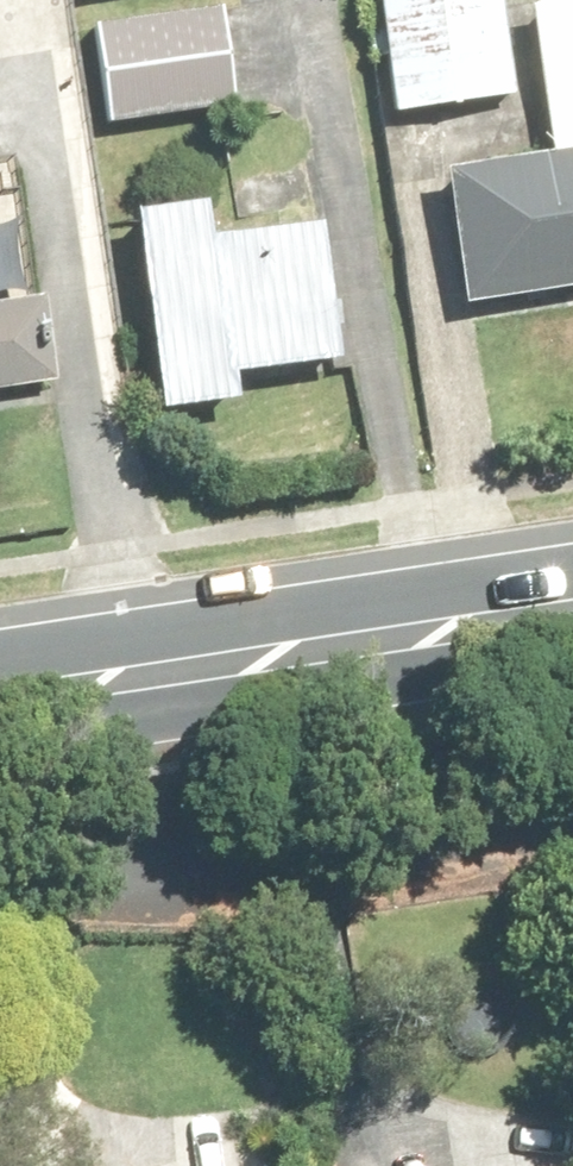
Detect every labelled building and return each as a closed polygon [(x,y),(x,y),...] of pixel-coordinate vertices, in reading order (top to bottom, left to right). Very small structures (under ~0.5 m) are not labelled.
[(405,112),(518,94),(503,0),(365,0),(374,56),(395,52),(405,112)] [(540,9),(559,155),(459,168),(475,296),(572,284),(572,5),(540,9)] [(223,13),(99,34),(116,131),(240,109),(223,13)] [(340,365),(325,230),(223,242),(219,204),(145,213),(167,411),(241,402),(239,377),(340,365)] [(59,387),(46,301),(0,307),(0,396),(59,387)]
